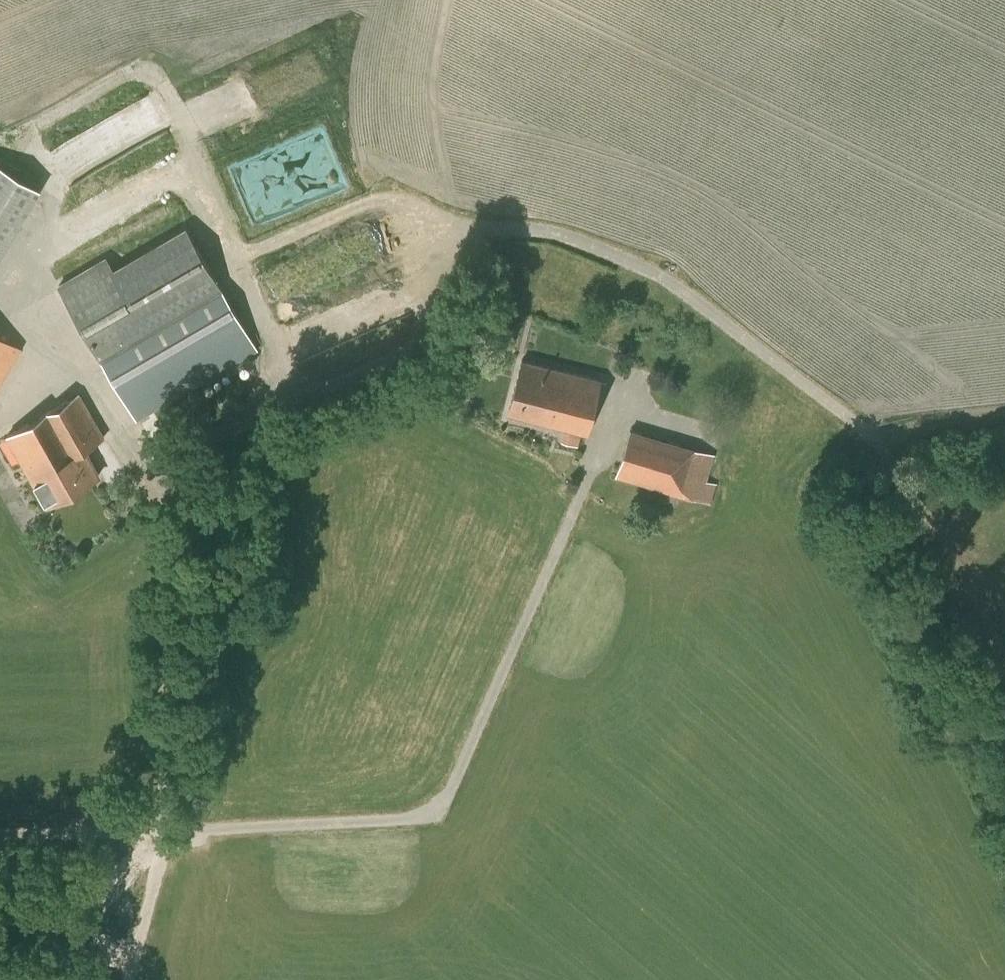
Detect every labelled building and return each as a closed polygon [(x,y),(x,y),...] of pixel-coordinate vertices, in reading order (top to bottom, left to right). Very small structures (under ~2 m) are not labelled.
[(42,188),(0,162),(0,256),(42,188)] [(60,285),(138,419),(258,350),(187,228),(114,271),(107,258),(60,285)] [(22,347),(0,334),(0,386),(22,347)] [(508,412),(588,433),(601,379),(522,358),(508,412)] [(7,434),(48,504),(100,474),(85,448),(105,436),(79,392),(7,434)] [(693,499),(693,498),(712,504),(717,483),(707,480),(715,454),(696,447),(630,428),(615,476),(693,499)] [(194,463),(173,465),(175,488),(197,486),(194,463)]
